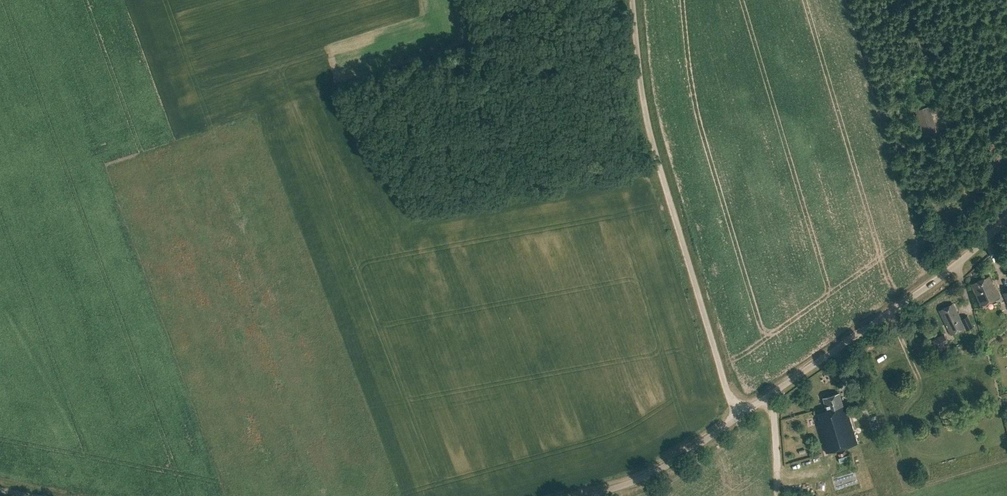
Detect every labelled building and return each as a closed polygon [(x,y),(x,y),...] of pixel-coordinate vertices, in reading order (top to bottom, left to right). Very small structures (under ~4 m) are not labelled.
[(993,286),(989,276),(971,284),(982,306),(1001,297),(995,285),(993,286)] [(967,315),(961,318),(955,306),(953,308),(951,304),(939,310),(951,334),(966,326),(968,329),(973,326),(967,315)] [(930,339),(936,349),(948,342),(943,332),(930,339)] [(814,414),(825,452),(856,443),(844,405),(841,406),(837,393),(822,398),(826,411),(814,414)] [(838,487),(858,485),(857,476),(836,478),(838,487)]
